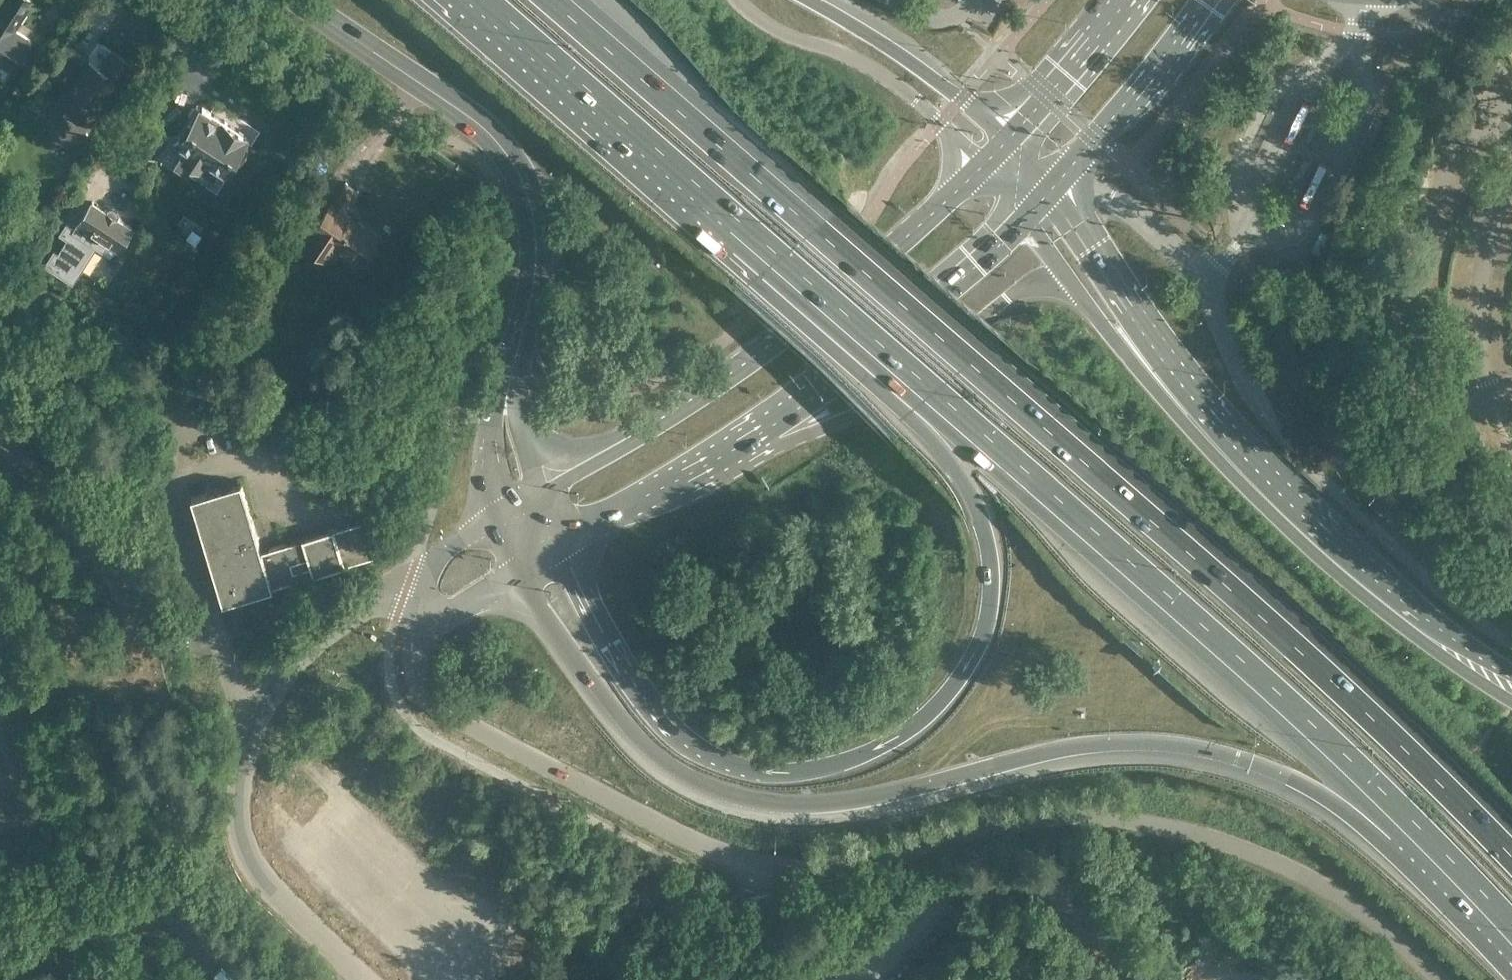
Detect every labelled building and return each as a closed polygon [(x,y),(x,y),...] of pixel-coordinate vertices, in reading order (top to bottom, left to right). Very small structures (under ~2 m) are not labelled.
[(0,11),(0,62),(12,70),(32,40),(15,29),(34,0),(7,0),(0,11)] [(117,94),(136,65),(116,52),(104,70),(87,59),(67,89),(73,93),(64,107),(91,124),(113,91),(117,94)] [(248,144),(239,139),(244,132),(203,106),(193,120),(189,118),(179,135),(183,138),(179,143),(188,149),(185,154),(183,153),(175,166),(189,175),(194,167),(213,179),(227,158),(236,163),(238,162),(239,162),(240,161),(241,160),(242,160),(244,157),(246,155),(247,153),(247,152),(248,151),(248,150),(248,149),(248,148),(248,147),(248,146),(248,144)] [(379,235),(345,212),(360,190),(346,181),(312,231),(312,232),(304,244),(320,262),(338,246),(361,262),(365,257),(372,256),(378,247),(376,239),(379,235)] [(119,251),(134,227),(92,200),(74,228),(73,229),(67,225),(62,233),(69,238),(70,238),(59,255),(58,254),(55,252),(54,253),(47,264),(73,281),(96,245),(103,249),(103,248),(107,243),(119,251)] [(1327,233),(1320,230),(1310,250),(1317,253),(1327,233)] [(26,250),(33,240),(21,233),(14,242),(26,250)] [(1294,245),(1287,253),(1298,258),(1305,250),(1294,245)] [(139,325),(150,309),(131,295),(120,311),(139,325)] [(370,518),(366,519),(265,548),(245,479),(195,494),(226,600),(380,554),(370,518)]
